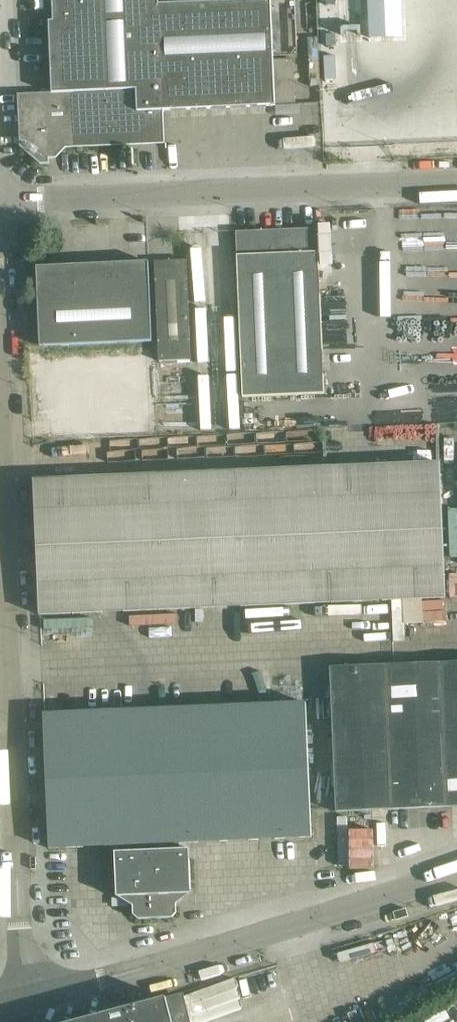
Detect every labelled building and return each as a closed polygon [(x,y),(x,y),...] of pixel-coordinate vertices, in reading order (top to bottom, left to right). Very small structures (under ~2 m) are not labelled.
[(54,38),(50,38),(51,59),(55,59),(57,93),(18,95),(20,147),(40,164),(49,164),(49,152),(59,152),(59,143),(141,139),(140,131),(164,130),(163,110),(225,107),(296,103),(294,62),(273,62),(271,1),(159,5),(159,0),(53,0),(54,38)] [(371,43),(405,42),(403,0),(369,0),(371,43)] [(238,233),(244,398),(325,395),(318,230),(238,233)] [(154,261),(158,360),(190,359),(186,260),(154,261)] [(37,267),(40,347),(152,342),(149,262),(122,263),(67,266),(37,267)] [(441,465),(167,477),(172,610),(446,599),(441,465)] [(172,610),(167,477),(35,482),(41,616),(172,610)] [(338,811),(456,807),(456,664),(332,669),(338,811)] [(137,893),(137,896),(138,896),(138,893),(142,893),(142,900),(137,900),(133,905),(133,915),(138,919),(172,918),(176,913),(176,904),(172,899),(171,892),(190,891),(190,894),(191,894),(189,849),(187,849),(187,853),(181,853),(181,843),(312,837),(306,703),(44,714),(49,848),(116,846),(116,852),(115,852),(117,897),(118,897),(118,893),(137,893)] [(178,999),(167,1002),(166,998),(74,1021),(184,1021),(178,999)]
